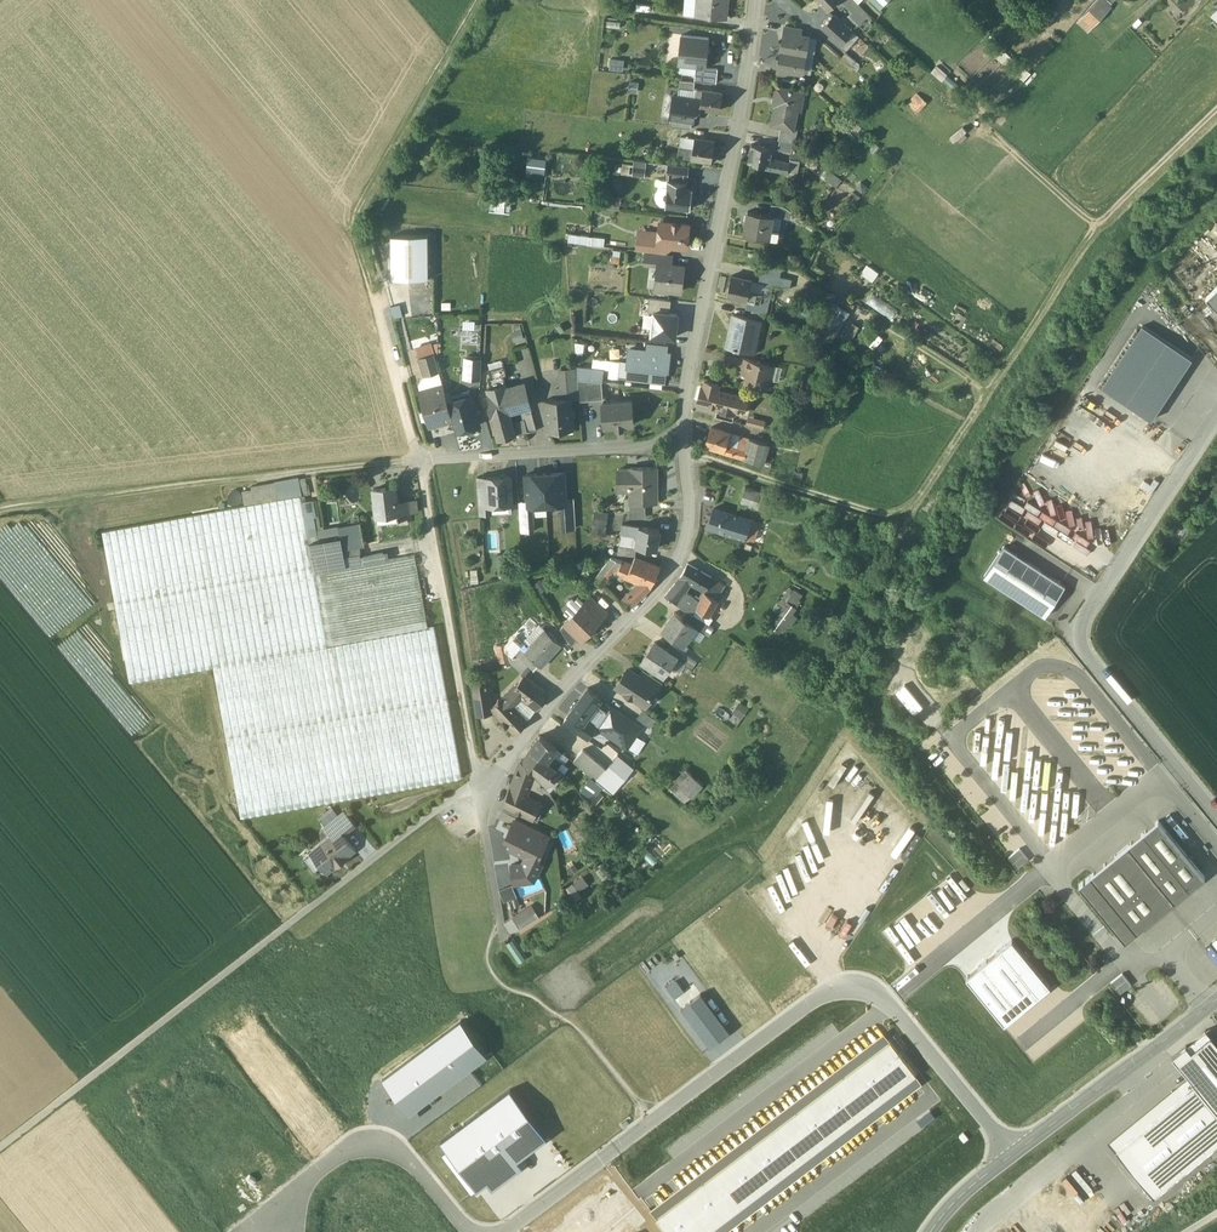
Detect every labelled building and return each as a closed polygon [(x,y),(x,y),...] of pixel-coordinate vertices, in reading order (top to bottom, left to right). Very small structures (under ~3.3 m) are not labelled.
[(695,15),(726,17),(727,0),(696,0),(695,15)] [(827,10),(838,0),(818,0),(827,10)] [(854,0),(848,0),(845,3),(853,12),(862,21),(868,14),(854,0)] [(869,0),(880,10),(889,0),(869,0)] [(1080,21),(1089,30),(1117,0),(1099,0),(1080,21)] [(862,21),(853,12),(849,16),(857,25),(862,21)] [(853,31),(834,14),(822,27),(841,44),(853,31)] [(802,29),(786,26),(785,33),(801,36),(802,29)] [(785,33),(782,50),(806,54),(809,37),(801,36),(785,33)] [(709,37),(682,34),(678,64),(696,66),(706,67),(709,37)] [(806,54),(782,50),(779,69),(795,72),(803,73),(806,54)] [(857,61),(846,52),(841,57),(852,66),(857,61)] [(626,62),(613,60),(611,70),(624,72),(626,62)] [(706,67),(696,66),(695,81),(716,83),(718,69),(706,67)] [(795,72),(779,69),(778,75),(794,78),(795,72)] [(628,91),(637,91),(638,80),(629,79),(628,91)] [(695,81),(680,79),(679,87),(694,90),(694,88),(695,81)] [(801,91),(777,86),(773,105),(774,106),(770,125),(780,127),(793,130),(794,129),(801,91)] [(694,90),(679,87),(678,95),(696,98),(697,89),(694,88),(694,90)] [(722,92),(703,89),(697,89),(696,98),(701,99),(700,107),(719,110),(722,92)] [(918,109),(926,100),(917,92),(909,101),(918,109)] [(678,95),(673,95),(670,117),(671,117),(692,120),(694,121),(695,111),(700,107),(701,99),(696,98),(678,95)] [(692,120),(671,117),(670,126),(691,128),(692,120)] [(793,130),(780,127),(778,139),(795,142),(797,130),(794,129),(793,130)] [(645,132),(631,131),(630,143),(643,144),(645,132)] [(715,140),(695,137),(693,148),(692,158),(711,161),(715,140)] [(693,148),(683,147),(684,143),(680,143),(678,156),(692,158),(693,148)] [(772,148),(752,144),(749,162),(768,165),(769,165),(771,159),(772,148)] [(525,156),(524,171),(544,172),(544,156),(525,156)] [(790,162),(771,159),(769,165),(768,165),(767,168),(789,172),(790,162)] [(647,166),(635,163),(632,174),(644,177),(647,166)] [(689,166),(668,164),(666,180),(668,180),(668,179),(686,181),(686,182),(688,182),(689,166)] [(835,185),(840,180),(830,170),(825,176),(835,185)] [(686,181),(668,179),(668,180),(665,206),(676,207),(676,208),(685,209),(686,208),(691,209),(693,189),(685,188),(686,182),(686,181)] [(784,206),(772,204),(770,215),(782,217),(792,219),(793,212),(784,206)] [(770,215),(748,211),(744,233),(769,237),(771,229),(779,231),(782,217),(770,215)] [(687,226),(659,222),(658,233),(657,241),(657,245),(663,245),(681,247),(682,242),(685,242),(687,226)] [(779,231),(771,229),(769,237),(777,239),(779,231)] [(658,233),(638,231),(637,239),(657,241),(658,233)] [(568,233),(567,242),(604,243),(605,235),(568,233)] [(428,279),(427,235),(391,236),(392,280),(428,279)] [(657,241),(637,239),(636,250),(645,251),(662,253),(663,245),(657,245),(657,241)] [(662,253),(645,251),(644,263),(656,264),(669,265),(670,254),(662,253)] [(866,262),(859,271),(872,280),(878,271),(866,262)] [(669,265),(656,264),(654,290),(665,291),(666,290),(680,291),(682,266),(669,265)] [(780,276),(761,272),(759,281),(759,282),(765,283),(778,286),(780,276)] [(752,279),(732,275),(728,295),(748,299),(750,290),(752,280),(752,279)] [(765,283),(759,282),(759,281),(752,280),(750,290),(763,293),(765,283)] [(1205,297),(1216,309),(1216,286),(1205,297)] [(763,293),(750,290),(748,299),(761,302),(763,293)] [(866,303),(894,315),(898,305),(871,293),(866,303)] [(653,310),(669,311),(670,300),(650,298),(648,311),(652,312),(653,310)] [(850,312),(831,300),(814,328),(832,340),(850,312)] [(399,305),(390,308),(392,318),(402,315),(399,305)] [(767,312),(752,309),(750,317),(762,320),(762,321),(765,321),(767,312)] [(669,311),(653,310),(652,312),(650,334),(674,336),(677,312),(669,311)] [(750,317),(734,314),(727,347),(751,352),(754,338),(758,338),(762,321),(762,320),(750,317)] [(462,319),(461,344),(480,345),(481,320),(462,319)] [(524,340),(520,325),(515,326),(516,331),(511,332),(514,342),(524,340)] [(1153,419),(1192,359),(1143,326),(1103,387),(1153,419)] [(646,343),(646,350),(668,352),(668,345),(646,343)] [(432,344),(413,350),(415,357),(419,356),(419,359),(434,354),(432,344)] [(670,352),(668,352),(646,350),(630,348),(627,378),(667,382),(670,352)] [(434,354),(419,359),(424,375),(439,371),(434,354)] [(482,359),(465,358),(464,377),(481,378),(482,359)] [(775,366),(745,358),(743,367),(744,367),(743,374),(748,375),(746,382),(770,388),(775,366)] [(504,366),(488,370),(490,378),(488,379),(490,389),(504,385),(504,386),(506,385),(504,376),(506,375),(504,366)] [(603,371),(577,368),(577,370),(577,379),(601,382),(603,371)] [(577,370),(559,371),(561,389),(578,387),(577,379),(577,370)] [(439,371),(424,375),(418,384),(422,396),(430,394),(428,389),(443,385),(439,371)] [(601,382),(577,379),(578,387),(579,398),(579,401),(603,399),(601,382)] [(720,386),(705,382),(704,387),(704,388),(718,392),(718,391),(720,386)] [(490,389),(488,389),(491,400),(490,400),(490,409),(498,440),(515,436),(508,412),(520,409),(530,406),(524,383),(505,388),(504,386),(504,385),(490,389)] [(443,385),(428,389),(430,394),(422,396),(430,426),(453,420),(446,394),(444,385),(443,385)] [(561,389),(556,389),(557,400),(560,399),(569,398),(579,398),(578,387),(561,389)] [(718,392),(704,388),(704,387),(702,387),(698,401),(718,407),(718,406),(735,411),(735,412),(744,414),(748,398),(718,391),(718,392)] [(470,395),(452,400),(450,393),(446,394),(453,420),(456,432),(479,426),(470,395)] [(569,398),(560,399),(557,400),(545,400),(547,428),(572,426),(571,418),(574,416),(573,412),(570,410),(569,398)] [(631,400),(602,402),(604,426),(616,426),(616,428),(623,427),(623,425),(633,424),(631,400)] [(530,406),(520,409),(527,433),(537,431),(530,406)] [(520,409),(508,412),(515,436),(527,433),(520,409)] [(734,414),(717,410),(715,416),(732,421),(734,414)] [(747,425),(763,429),(765,421),(749,417),(747,425)] [(730,432),(711,427),(706,445),(724,451),(730,432)] [(730,432),(724,451),(723,453),(733,455),(739,435),(730,432)] [(750,439),(739,435),(733,455),(745,459),(750,439)] [(768,444),(750,439),(745,459),(763,464),(768,444)] [(772,463),(766,462),(763,472),(769,474),(772,463)] [(657,468),(630,468),(630,469),(618,470),(618,487),(632,487),(632,486),(636,486),(636,501),(636,503),(646,503),(657,503),(657,468)] [(564,473),(545,474),(547,505),(560,505),(566,504),(566,500),(564,473)] [(547,505),(545,474),(525,475),(527,503),(527,507),(533,506),(547,505)] [(509,476),(486,478),(487,489),(488,502),(492,502),(492,506),(511,504),(509,476)] [(305,478),(298,479),(301,496),(305,495),(308,495),(305,478)] [(298,479),(251,487),(254,504),(301,496),(298,479)] [(774,496),(745,486),(740,502),(769,512),(774,496)] [(395,487),(374,489),(376,514),(398,512),(398,511),(397,503),(395,487)] [(487,489),(479,489),(480,514),(493,513),(492,506),(492,502),(488,502),(487,489)] [(254,504),(194,515),(221,666),(328,646),(315,573),(309,543),(302,502),(301,496),(254,504)] [(319,515),(316,515),(313,500),(306,501),(302,502),(309,543),(318,541),(317,529),(322,528),(319,515)] [(560,505),(562,529),(576,528),(574,500),(566,500),(566,504),(560,505)] [(636,503),(636,501),(630,501),(630,510),(646,510),(646,503),(636,503)] [(408,502),(397,503),(398,511),(398,512),(399,518),(410,517),(408,502)] [(535,531),(533,506),(527,507),(527,503),(518,503),(520,532),(535,531)] [(750,519),(714,508),(708,527),(744,538),(750,519)] [(610,513),(594,511),(592,532),(606,535),(610,513)] [(398,512),(376,514),(378,525),(399,522),(399,518),(398,512)] [(194,515),(102,532),(129,682),(213,667),(221,666),(194,515)] [(760,522),(750,519),(744,538),(763,544),(765,535),(757,533),(760,522)] [(338,526),(340,537),(343,549),(360,546),(364,545),(360,522),(338,526)] [(639,527),(622,524),(621,534),(638,537),(639,527)] [(322,528),(317,529),(318,541),(340,537),(338,526),(322,528)] [(660,530),(639,527),(638,537),(636,546),(637,546),(657,549),(660,530)] [(638,537),(621,534),(619,544),(632,547),(636,549),(637,549),(637,546),(636,546),(638,537)] [(318,541),(309,543),(315,573),(346,567),(343,549),(340,537),(318,541)] [(632,547),(619,544),(617,555),(635,556),(637,549),(636,549),(632,547)] [(1065,585),(1004,545),(984,576),(1045,616),(1065,585)] [(362,556),(360,546),(343,549),(346,567),(387,560),(386,551),(362,556)] [(509,554),(496,554),(497,569),(509,568),(509,554)] [(346,567),(315,573),(328,646),(428,628),(415,555),(387,560),(346,567)] [(660,568),(635,557),(632,565),(627,576),(641,583),(651,587),(660,568)] [(622,561),(611,559),(607,565),(614,571),(617,572),(622,561)] [(632,565),(622,561),(617,572),(627,576),(632,565)] [(711,578),(688,564),(681,577),(690,582),(704,591),(711,578)] [(607,565),(594,580),(602,586),(604,584),(614,571),(607,565)] [(690,582),(681,577),(675,585),(680,589),(682,592),(690,582)] [(711,578),(704,591),(710,594),(718,581),(711,578)] [(641,583),(634,589),(642,596),(651,587),(641,583)] [(680,589),(675,585),(665,596),(674,602),(682,592),(680,589)] [(779,604),(783,607),(771,624),(780,632),(786,623),(791,627),(798,617),(793,614),(801,601),(800,600),(802,594),(790,587),(779,604)] [(634,589),(624,599),(622,598),(620,600),(629,609),(642,596),(634,589)] [(682,592),(674,602),(677,604),(682,596),(682,592)] [(718,601),(706,595),(698,608),(696,610),(708,618),(718,601)] [(695,605),(682,596),(677,604),(687,611),(690,612),(695,605)] [(607,612),(592,597),(584,605),(600,620),(607,612)] [(600,620),(584,605),(565,623),(580,638),(581,639),(600,620)] [(695,605),(690,612),(693,615),(696,610),(698,608),(695,605)] [(708,618),(696,610),(693,615),(706,623),(708,618)] [(690,612),(687,611),(682,618),(696,627),(695,628),(703,633),(708,625),(693,615),(690,612)] [(682,618),(674,613),(663,631),(684,645),(695,628),(696,627),(682,618)] [(580,638),(565,623),(560,629),(572,647),(580,638)] [(221,666),(213,667),(240,818),(462,777),(435,627),(428,628),(328,646),(221,666)] [(561,645),(545,630),(526,651),(525,652),(539,665),(541,667),(561,645)] [(668,652),(654,643),(642,661),(663,675),(675,658),(675,657),(668,652)] [(539,665),(525,652),(526,651),(518,644),(512,651),(520,658),(529,667),(534,671),(539,665)] [(687,655),(672,645),(668,652),(675,657),(675,658),(682,662),(687,655)] [(529,667),(520,658),(510,660),(523,673),(529,667)] [(640,676),(629,669),(624,678),(623,677),(617,686),(645,705),(656,689),(657,689),(658,689),(640,676)] [(662,682),(644,670),(640,676),(658,689),(662,682)] [(548,694),(524,675),(513,690),(511,688),(499,700),(499,699),(497,700),(498,701),(491,707),(491,708),(494,712),(503,721),(502,722),(502,724),(503,727),(506,727),(507,726),(515,733),(527,721),(512,706),(521,697),(537,709),(548,694)] [(487,681),(473,683),(478,714),(494,712),(491,708),(491,707),(487,681)] [(600,722),(588,719),(596,708),(606,714),(610,708),(587,692),(565,724),(588,740),(597,727),(600,722)] [(740,701),(733,711),(741,716),(748,706),(740,701)] [(597,727),(627,748),(636,735),(640,729),(632,724),(610,708),(606,714),(596,708),(588,719),(600,722),(597,727)] [(658,722),(641,711),(632,724),(640,729),(636,735),(644,740),(658,722)] [(557,748),(540,735),(531,748),(547,760),(551,755),(557,748)] [(547,760),(531,748),(521,761),(537,776),(545,787),(554,778),(559,781),(564,773),(557,768),(547,760)] [(605,768),(583,750),(574,761),(592,777),(596,780),(605,768)] [(618,754),(596,780),(604,787),(612,794),(634,767),(618,754)] [(561,763),(551,755),(547,760),(557,768),(561,763)] [(537,776),(521,761),(504,806),(532,819),(539,802),(526,796),(529,787),(542,794),(547,790),(545,787),(537,776)] [(702,786),(687,771),(676,782),(690,797),(702,786)] [(596,780),(592,777),(581,790),(593,801),(604,787),(596,780)] [(539,802),(532,819),(537,822),(545,805),(539,802)] [(354,825),(343,812),(324,827),(331,836),(339,830),(342,834),(354,825)] [(542,832),(516,819),(512,826),(524,832),(525,831),(539,838),(542,832)] [(1158,820),(1078,885),(1125,942),(1205,877),(1158,820)] [(539,838),(525,831),(524,832),(512,826),(507,836),(515,840),(511,848),(526,857),(536,861),(541,851),(534,848),(539,838)] [(331,836),(310,853),(311,854),(321,866),(327,873),(335,866),(336,867),(347,858),(346,857),(355,850),(342,834),(339,830),(331,836)] [(539,838),(534,848),(541,851),(549,835),(542,832),(539,838)] [(311,854),(304,860),(313,872),(321,866),(311,854)] [(534,881),(542,864),(536,861),(526,857),(523,862),(511,865),(514,884),(534,881)] [(601,868),(596,872),(602,880),(607,877),(601,868)] [(583,877),(574,883),(578,889),(587,883),(583,877)] [(580,898),(571,884),(564,888),(574,902),(580,898)] [(513,885),(500,888),(503,900),(516,897),(513,885)] [(532,905),(513,917),(520,928),(538,916),(535,911),(535,910),(532,905)] [(1013,938),(966,976),(1004,1023),(1051,985),(1013,938)] [(1122,971),(1111,981),(1121,993),(1132,983),(1122,971)] [(681,1008),(710,1047),(730,1032),(701,993),(681,1008)] [(384,1077),(410,1111),(487,1054),(462,1020),(384,1077)] [(1216,1112),(1216,1043),(1211,1035),(1191,1052),(1186,1046),(1172,1057),(1188,1077),(1195,1085),(1216,1112)] [(657,1217),(669,1231),(705,1231),(915,1074),(890,1041),(657,1217)] [(1115,1149),(1195,1085),(1188,1077),(1109,1141),(1115,1149)] [(1216,1145),(1216,1112),(1195,1085),(1115,1149),(1154,1196),(1216,1145)] [(512,1089),(441,1141),(477,1189),(486,1183),(491,1189),(519,1167),(515,1161),(548,1137),(512,1089)]
